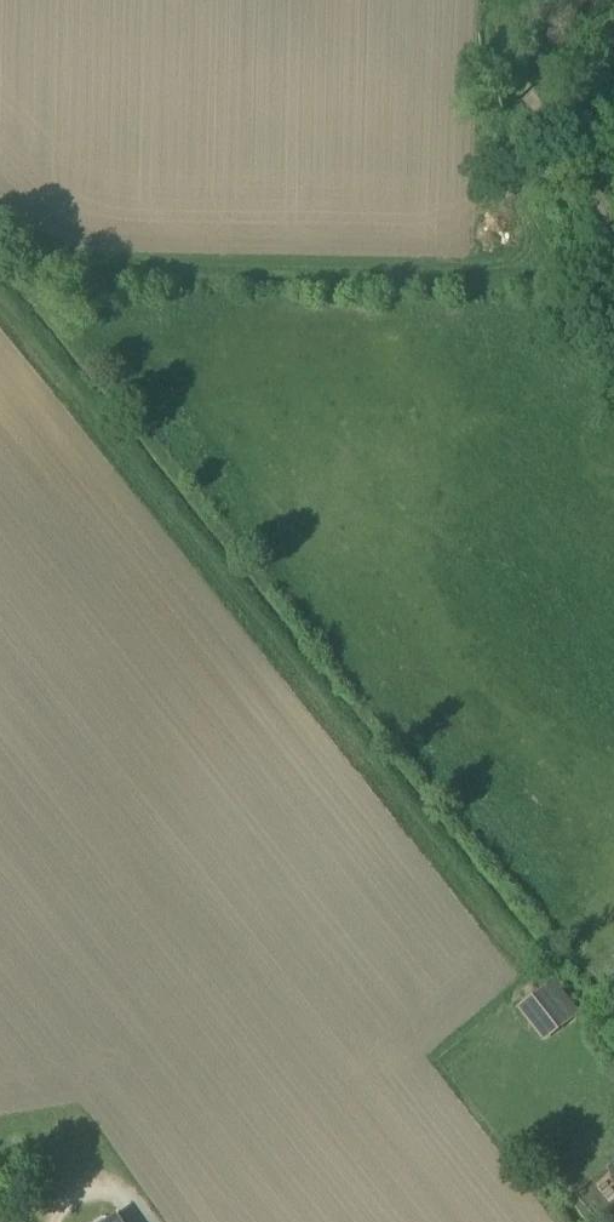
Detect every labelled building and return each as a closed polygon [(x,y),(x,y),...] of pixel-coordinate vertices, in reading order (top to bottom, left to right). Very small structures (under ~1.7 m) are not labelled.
[(519,1008),(547,1036),(572,1011),(544,984),(519,1008)]
